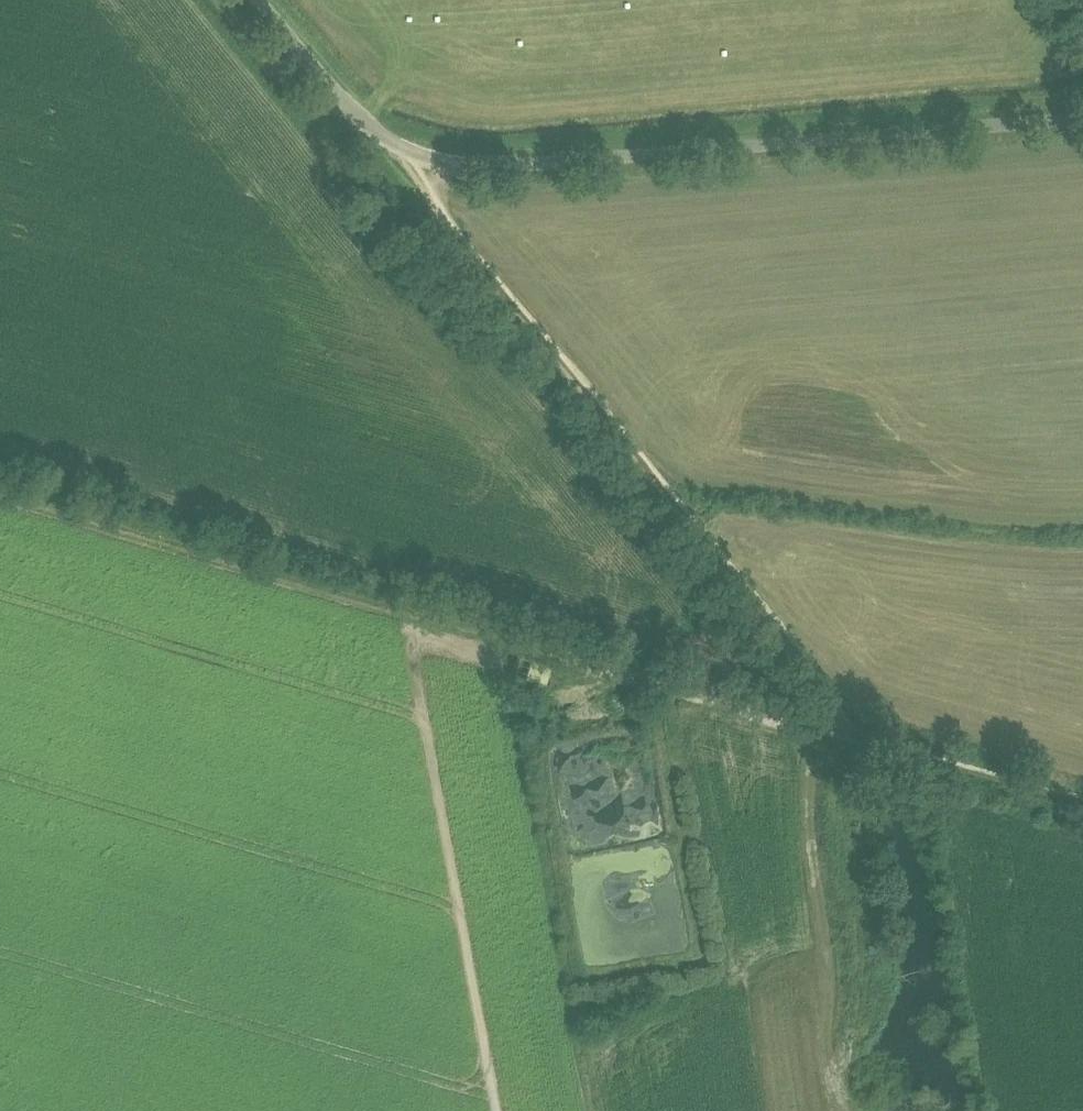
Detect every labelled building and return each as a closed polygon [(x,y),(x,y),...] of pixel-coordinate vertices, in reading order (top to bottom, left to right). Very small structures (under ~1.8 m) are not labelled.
[(588,871),(598,951),(682,940),(672,860),(588,871)]
